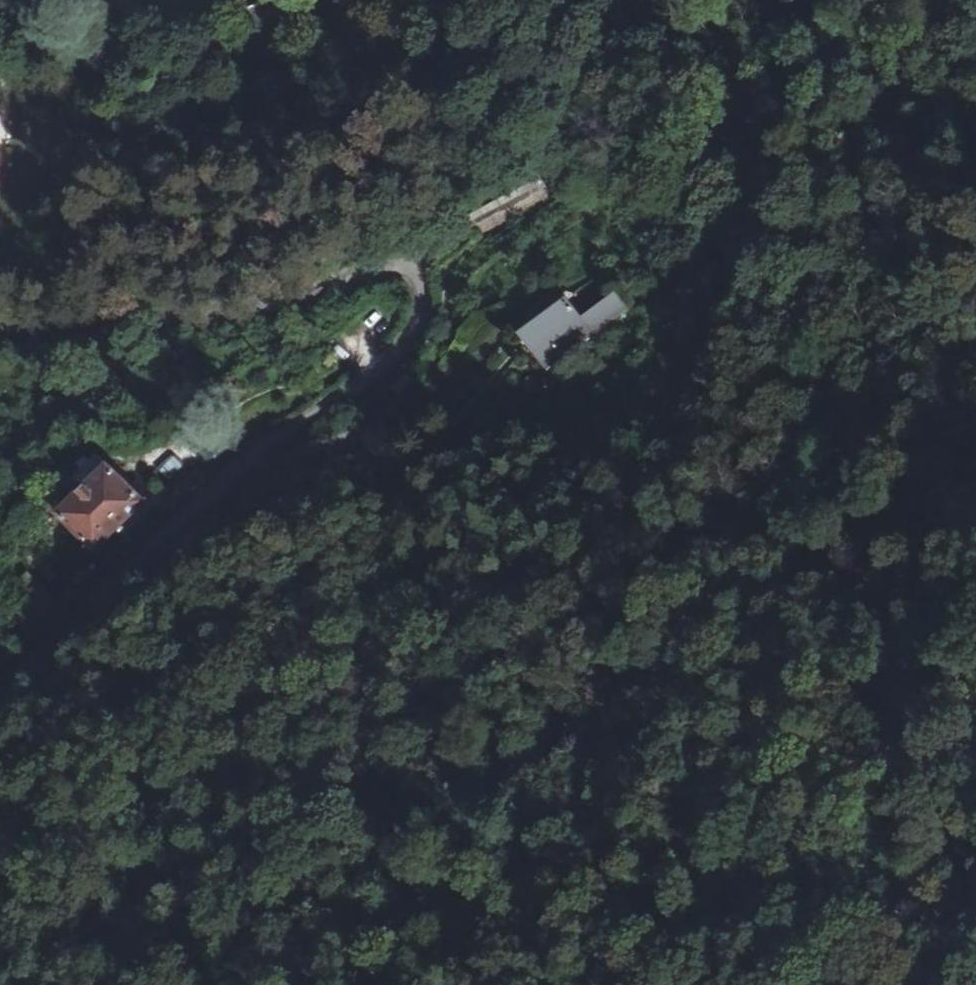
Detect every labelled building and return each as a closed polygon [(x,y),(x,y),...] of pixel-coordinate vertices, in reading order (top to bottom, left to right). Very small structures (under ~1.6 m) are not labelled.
[(523,184),(478,204),(490,220),(530,201),(523,184)] [(490,220),(478,204),(452,216),(460,234),(490,220)] [(507,340),(518,356),(532,374),(611,318),(603,307),(600,303),(563,329),(548,309),(529,323),(507,340)] [(112,467),(108,464),(60,510),(96,546),(144,499),(112,467)]
